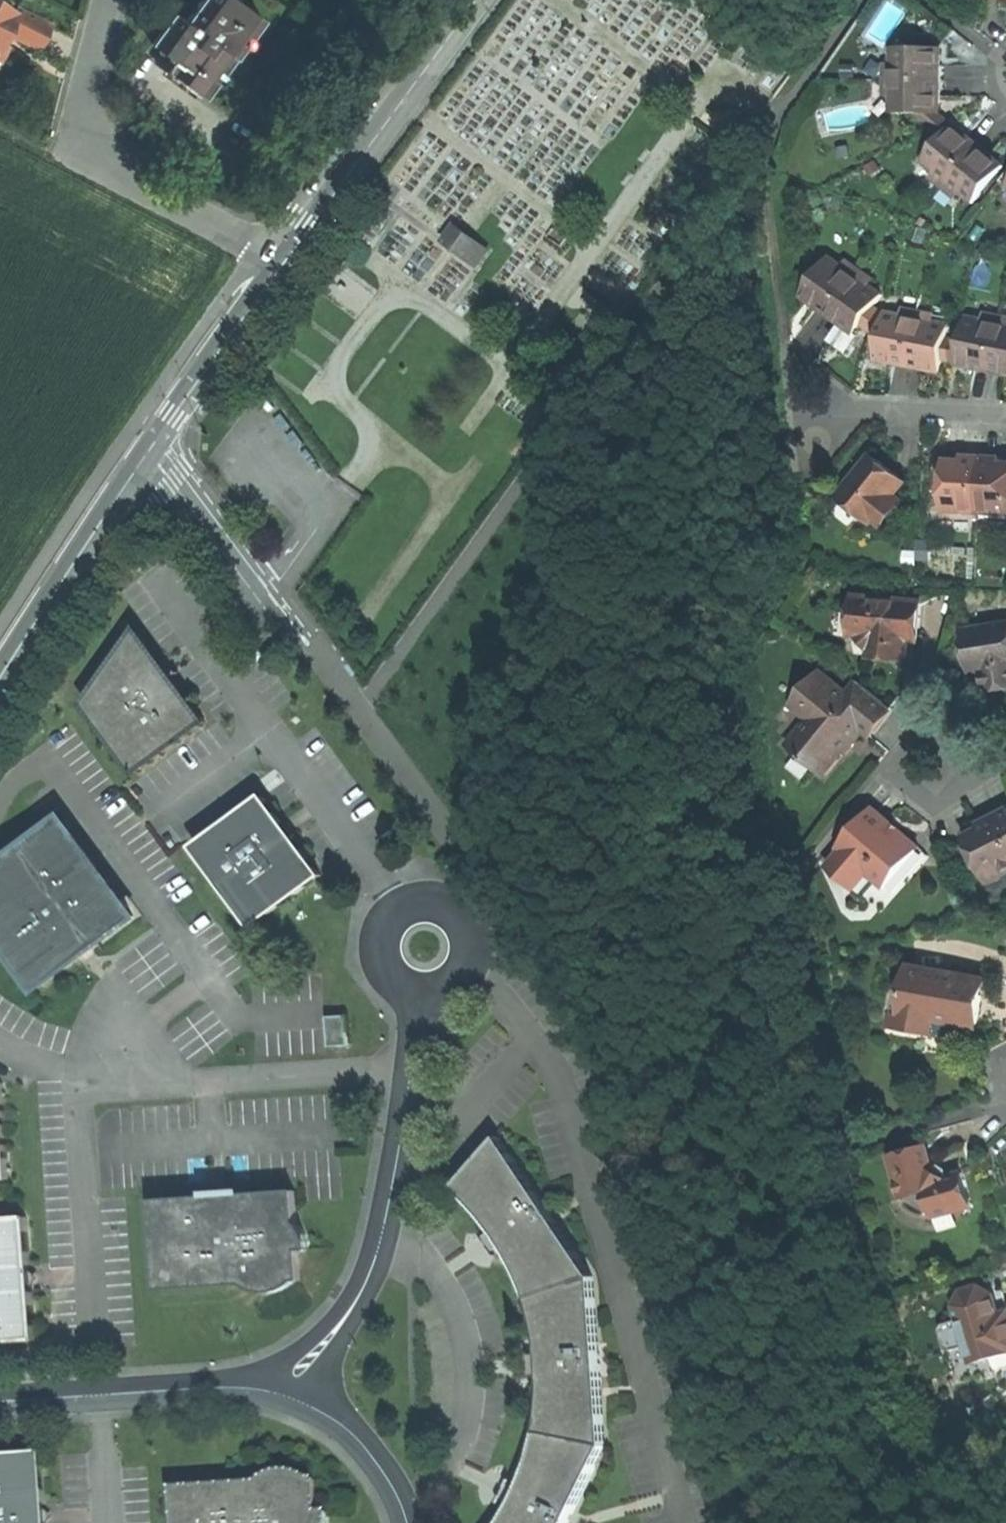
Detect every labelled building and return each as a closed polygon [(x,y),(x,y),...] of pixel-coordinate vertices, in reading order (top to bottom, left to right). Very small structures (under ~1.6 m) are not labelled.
[(238,0),(201,0),(186,21),(174,12),(151,44),(165,54),(178,63),(171,73),(203,96),(262,17),(238,0)] [(0,8),(0,42),(4,35),(38,52),(45,38),(51,25),(16,8),(13,14),(0,8)] [(9,48),(0,44),(0,67),(9,48)] [(942,50),(892,48),(892,63),(885,63),(884,80),(941,82),(942,66),(942,50)] [(855,65),(843,65),(843,77),(855,76),(855,65)] [(941,98),(941,82),(884,80),(884,97),(891,97),(890,113),(920,114),(940,115),(941,98)] [(936,128),(945,121),(940,115),(920,114),(936,128)] [(945,136),(953,127),(945,121),(936,128),(945,136)] [(924,162),(936,172),(930,179),(944,190),(980,146),(967,135),(954,125),(953,127),(945,136),(924,162)] [(841,159),(852,156),(850,145),(838,148),(841,159)] [(980,146),(944,190),(956,200),(962,193),(976,205),(998,177),(1005,168),(1005,167),(993,157),(980,146)] [(873,176),(883,170),(877,161),(867,167),(873,176)] [(445,243),(468,260),(478,247),(455,230),(445,243)] [(817,305),(832,316),(866,271),(849,258),(843,266),(831,257),(803,295),(817,305)] [(884,296),(870,285),(875,278),(866,271),(832,316),(842,324),(856,334),(864,324),(876,308),(884,296)] [(895,363),(912,366),(923,310),(904,307),(902,316),(887,313),(887,316),(883,336),(879,360),(895,363)] [(873,332),(883,312),(876,308),(864,324),(873,332)] [(952,326),(935,322),(937,313),(923,310),(912,366),(926,369),(944,372),(946,359),(950,338),(952,326)] [(975,368),(992,372),(1003,315),(985,311),(984,320),(970,318),(966,341),(962,362),(961,366),(975,368)] [(873,332),(883,336),(887,316),(883,312),(873,332)] [(1003,315),(992,372),(1005,374),(1005,315),(1003,315)] [(954,361),(958,340),(950,338),(946,359),(954,361)] [(966,341),(958,340),(954,361),(962,362),(966,341)] [(980,511),(983,454),(973,453),(966,453),(966,459),(949,459),(947,510),(980,511)] [(983,454),(980,511),(1005,512),(1005,462),(1002,462),(1002,455),(992,454),(983,454)] [(891,472),(877,461),(865,476),(858,471),(838,498),(874,526),(877,522),(881,525),(900,500),(895,496),(905,483),(891,472)] [(931,541),(920,540),(919,557),(930,558),(931,541)] [(921,597),(855,594),(854,637),(873,637),(873,654),(896,655),(912,655),(912,639),(913,624),(921,624),(921,597)] [(913,624),(912,639),(920,639),(921,624),(913,624)] [(970,632),(976,672),(987,670),(990,691),(1005,689),(1005,627),(970,632)] [(207,722),(138,630),(87,706),(140,772),(182,741),(207,722)] [(892,710),(860,684),(850,696),(822,674),(795,707),(811,720),(789,747),(824,776),(862,730),(870,737),(882,722),(892,710)] [(324,874),(265,797),(239,816),(196,847),(256,926),(324,874)] [(896,826),(877,808),(839,848),(841,851),(828,864),(845,881),(859,867),(868,876),(883,890),(921,850),(896,826)] [(1001,820),(980,830),(965,838),(988,884),(1005,875),(1005,829),(1001,820)] [(63,823),(0,870),(0,933),(40,985),(83,952),(132,915),(63,823)] [(859,867),(845,881),(855,890),(868,876),(859,867)] [(978,995),(981,980),(911,967),(906,996),(900,1027),(930,1032),(932,1020),(976,1028),(979,1012),(982,996),(978,995)] [(900,1028),(900,1027),(906,996),(896,994),(890,1027),(900,1028)] [(349,1015),(329,1017),(330,1047),(351,1046),(349,1015)] [(11,1181),(7,1128),(4,1084),(0,1084),(0,1182),(11,1181)] [(499,1137),(453,1188),(471,1206),(492,1231),(485,1237),(494,1251),(502,1246),(507,1255),(529,1303),(538,1340),(540,1351),(529,1353),(529,1366),(530,1379),(542,1379),(539,1420),(530,1457),(524,1473),(519,1488),(510,1483),(502,1499),(511,1504),(499,1522),(566,1522),(604,1446),(593,1277),(499,1137)] [(970,1206),(960,1173),(944,1176),(938,1173),(933,1170),(926,1147),(892,1157),(902,1198),(910,1200),(910,1202),(928,1214),(930,1213),(934,1216),(970,1206)] [(297,1189),(154,1199),(160,1288),(218,1285),(245,1283),(258,1290),(278,1290),(302,1279),(301,1250),(310,1248),(308,1234),(298,1221),(297,1189)] [(37,1340),(29,1218),(0,1220),(0,1342),(37,1340)] [(994,1295),(980,1285),(964,1290),(956,1306),(974,1363),(1005,1353),(1005,1312),(1000,1314),(994,1295)] [(0,1457),(0,1522),(46,1522),(46,1515),(42,1455),(0,1457)] [(174,1488),(177,1522),(329,1522),(328,1512),(318,1512),(317,1479),(313,1479),(301,1472),(284,1471),(270,1475),(258,1484),(225,1485),(174,1488)]
